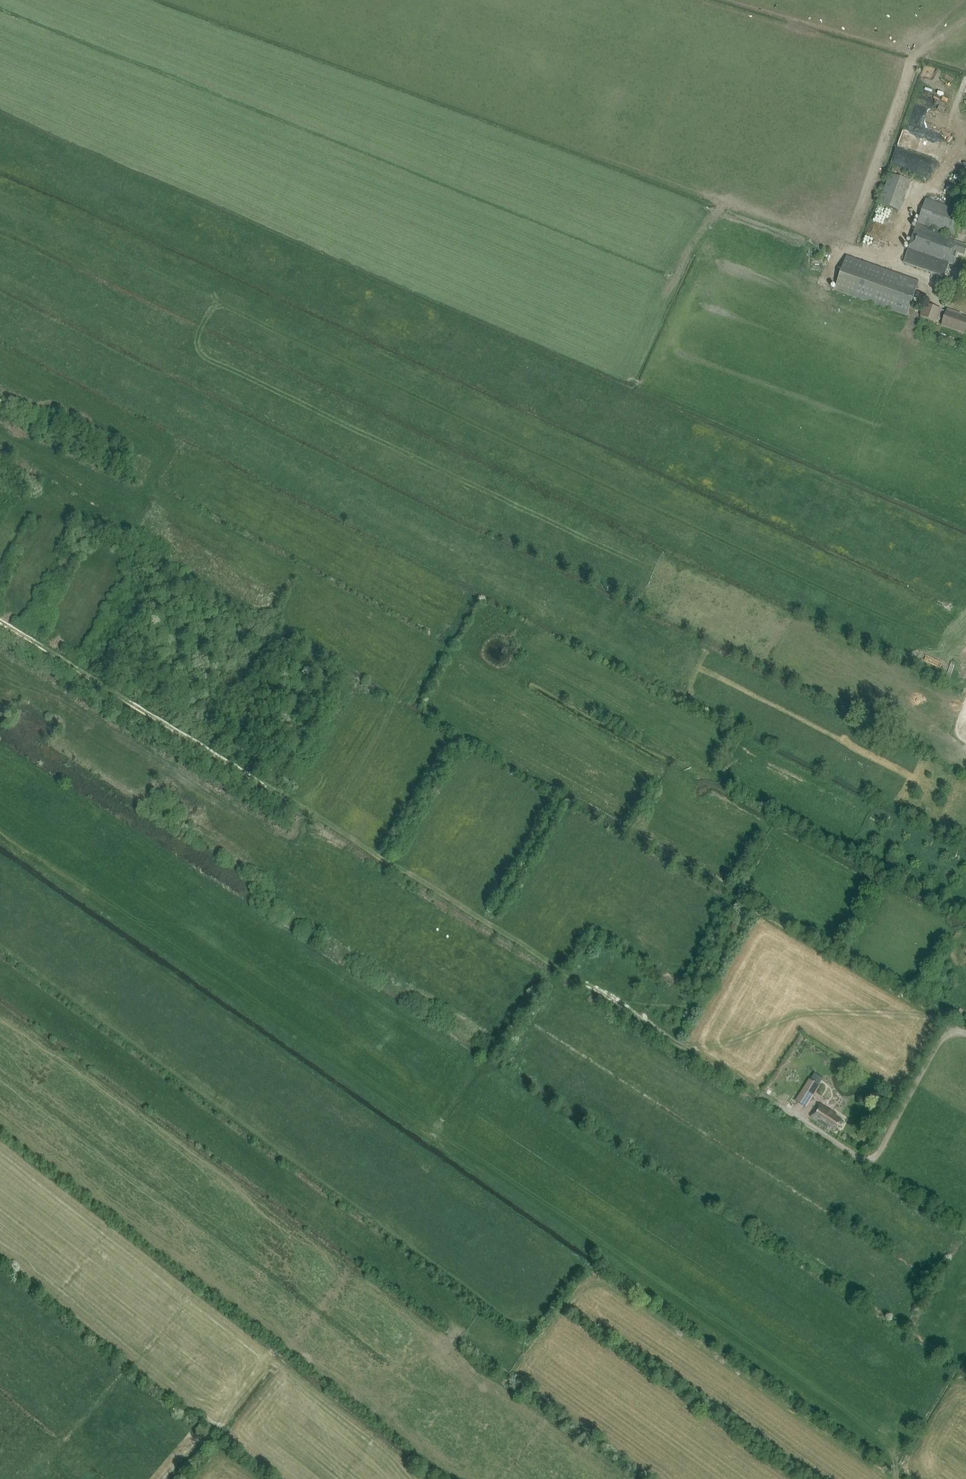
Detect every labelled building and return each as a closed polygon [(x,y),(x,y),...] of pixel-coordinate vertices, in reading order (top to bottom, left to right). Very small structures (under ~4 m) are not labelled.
[(883,204),(904,212),(915,181),(893,174),(883,204)] [(965,249),(965,246),(954,242),(964,213),(926,199),(903,263),(944,277),(949,264),(953,265),(957,253),(964,255),(965,249)] [(919,281),(847,256),(835,291),(907,316),(919,281)] [(965,328),(965,318),(957,315),(957,313),(947,310),(947,312),(941,310),(941,309),(925,304),(920,317),(937,322),(938,319),(943,321),(942,326),(964,333),(965,328)] [(820,1085),(809,1078),(796,1100),(807,1107),(820,1085)] [(836,1130),(842,1121),(835,1116),(836,1114),(820,1104),(812,1117),(825,1126),(826,1124),(836,1130)]
